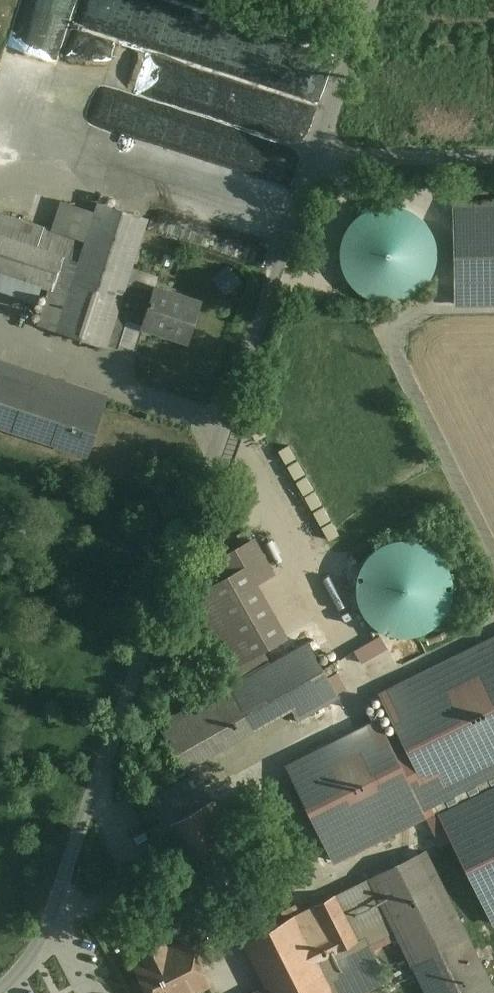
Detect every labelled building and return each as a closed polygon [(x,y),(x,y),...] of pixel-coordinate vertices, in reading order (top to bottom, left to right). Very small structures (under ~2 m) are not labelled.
[(306,140),(316,107),(142,56),(138,68),(144,70),(141,79),(118,73),(115,84),(306,140)] [(123,131),(110,173),(199,199),(212,158),(123,131)] [(453,201),(455,304),(493,303),(493,200),(453,201)] [(157,276),(133,268),(146,220),(98,203),(95,212),(62,201),(52,229),(0,212),(0,289),(45,304),(39,323),(117,349),(127,321),(141,326),(155,283),(157,276)] [(433,271),(436,253),(432,234),(421,219),(405,209),(387,205),(369,209),(353,220),(343,236),(340,254),(344,273),(354,288),(370,298),(389,302),(407,298),(423,287),(433,271)] [(155,283),(141,326),(188,341),(202,300),(155,283)] [(0,364),(0,426),(86,455),(105,399),(0,364)] [(449,605),(452,586),(448,568),(437,553),(421,542),(403,539),(384,543),(369,554),(359,570),(356,588),(360,607),(370,622),(386,632),(405,636),(423,631),(438,621),(449,605)] [(272,576),(253,540),(218,559),(228,576),(194,597),(241,679),(159,725),(184,767),(292,707),(299,721),(338,697),(336,692),(345,688),(336,671),(327,677),(308,642),(268,663),(261,650),(286,637),(256,584),(272,576)] [(379,635),(354,650),(361,662),(387,648),(379,635)] [(380,694),(400,735),(389,740),(388,741),(422,809),(429,805),(432,811),(435,816),(439,814),(493,922),(493,921),(493,638),(380,694)] [(380,721),(287,767),(333,860),(432,811),(429,805),(422,809),(388,741),(389,740),(380,721)] [(165,827),(211,801),(196,774),(150,800),(165,827)] [(211,801),(165,827),(208,904),(255,878),(211,801)] [(424,851),(299,912),(296,904),(281,911),(285,919),(268,927),(260,912),(236,923),(267,987),(254,992),(362,992),(386,981),(367,942),(396,929),(428,992),(493,992),(424,851)] [(186,942),(167,951),(178,972),(197,963),(186,942)] [(197,963),(178,972),(167,951),(164,946),(141,958),(144,962),(136,966),(150,992),(188,992),(194,990),(207,983),(197,963)]
